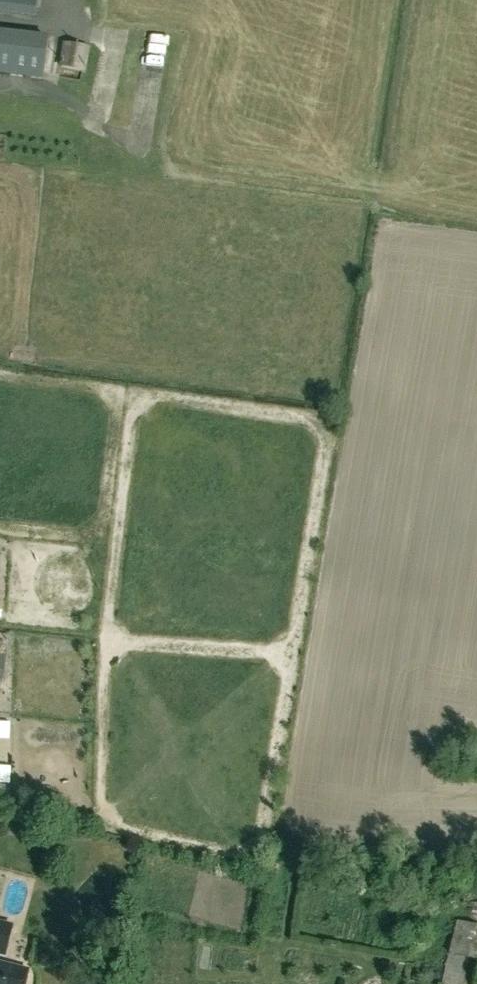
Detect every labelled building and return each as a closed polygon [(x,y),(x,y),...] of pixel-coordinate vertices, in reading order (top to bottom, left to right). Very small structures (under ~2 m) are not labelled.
[(34,14),(36,0),(0,0),(0,10),(34,14)] [(0,31),(0,74),(41,79),(46,36),(0,31)] [(61,67),(81,70),(84,46),(65,43),(61,67)] [(441,983),(471,983),(476,962),(476,959),(476,903),(462,899),(441,983)] [(0,963),(0,983),(24,983),(27,970),(0,963)]
